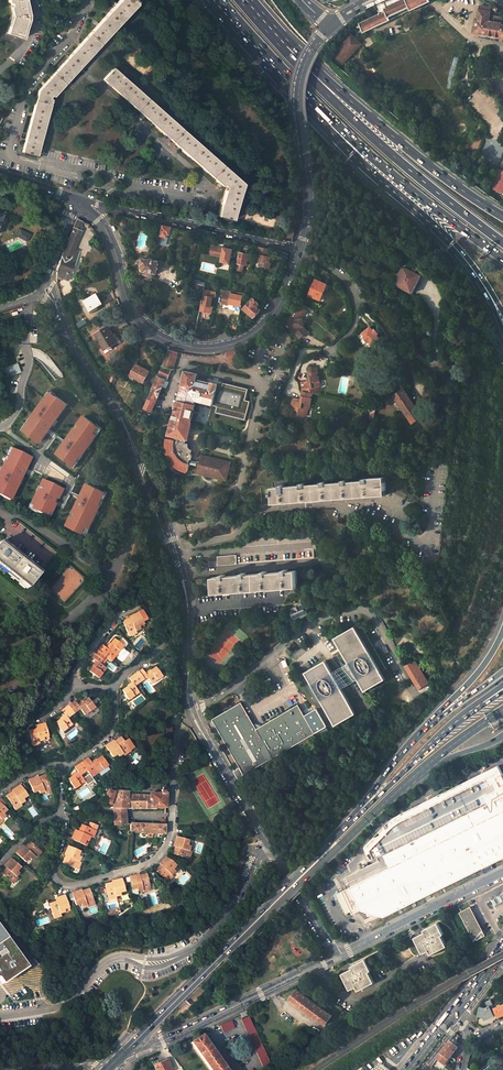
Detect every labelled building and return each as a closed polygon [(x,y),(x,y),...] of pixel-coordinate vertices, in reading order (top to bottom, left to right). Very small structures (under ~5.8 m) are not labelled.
[(23,39),(26,32),(25,31),(29,19),(29,15),(26,0),(9,0),(9,3),(11,3),(12,6),(10,6),(12,16),(9,26),(10,26),(7,34),(12,35),(19,37),(23,39)] [(21,152),(36,156),(52,98),(143,0),(121,0),(39,90),(21,152)] [(381,14),(360,24),(364,33),(390,21),(389,17),(409,7),(411,10),(430,1),(429,0),(396,0),(384,5),(379,7),(380,10),(379,11),(381,14)] [(473,33),(502,39),(502,24),(502,18),(492,15),(490,22),(488,21),(491,10),(489,8),(480,6),(477,19),(475,19),(473,33)] [(360,35),(364,33),(360,24),(355,26),(360,35)] [(344,63),(361,45),(352,35),(334,53),(344,63)] [(114,68),(102,80),(222,188),(224,186),(226,189),(218,218),(234,222),(244,185),(114,68)] [(502,193),(502,170),(500,168),(492,189),(502,193)] [(57,276),(68,280),(78,257),(78,256),(80,252),(75,249),(80,238),(81,239),(83,231),(80,230),(83,222),(78,219),(58,266),(57,269),(57,276)] [(164,226),(162,236),(168,237),(169,234),(171,235),(172,227),(164,226)] [(26,243),(29,237),(20,231),(16,237),(26,243)] [(242,253),(239,264),(245,265),(245,264),(248,265),(251,255),(249,255),(252,245),(246,244),(243,253),(242,253)] [(224,249),(212,246),(210,255),(220,257),(220,256),(222,257),(221,262),(229,264),(233,250),(224,248),(224,249)] [(264,252),(261,252),(258,261),(261,262),(260,267),(271,269),(272,264),(267,263),(271,250),(265,248),(264,252)] [(143,258),(141,269),(141,271),(142,272),(143,272),(144,272),(151,273),(152,272),(157,273),(160,261),(143,258)] [(399,287),(413,294),(422,276),(408,268),(407,269),(405,268),(396,285),(399,286),(399,287)] [(316,279),(310,296),(321,301),(328,284),(325,283),(329,272),(323,269),(319,280),(316,279)] [(95,294),(84,301),(91,312),(98,309),(97,307),(101,304),(95,294)] [(228,306),(229,304),(240,306),(242,297),(231,295),(230,298),(223,296),(222,304),(228,306)] [(205,296),(203,306),(210,307),(212,298),(205,296)] [(253,299),(244,310),(254,319),(261,310),(257,307),(259,304),(253,299)] [(306,310),(299,306),(292,317),(294,331),(299,339),(308,333),(304,326),(301,327),(300,318),(306,310)] [(107,326),(95,334),(107,353),(113,349),(111,346),(120,341),(115,332),(112,334),(107,326)] [(375,331),(373,328),(364,334),(366,337),(365,338),(369,344),(370,343),(373,347),(382,340),(379,337),(375,331)] [(144,407),(151,410),(154,404),(155,405),(166,378),(168,378),(172,368),(174,369),(179,352),(169,349),(144,407)] [(238,360),(235,350),(233,351),(226,353),(229,363),(238,360)] [(134,364),(127,376),(134,380),(135,377),(143,381),(149,372),(134,364)] [(321,386),(318,370),(317,370),(316,366),(308,367),(310,382),(307,382),(307,380),(302,381),(303,391),(313,392),(316,393),(318,386),(321,386)] [(198,374),(186,371),(171,434),(176,435),(174,441),(169,440),(166,439),(166,441),(166,444),(166,450),(167,453),(168,456),(169,459),(172,463),(175,466),(177,468),(180,469),(184,471),(186,472),(188,465),(197,467),(196,473),(225,480),(229,463),(201,456),(199,462),(196,461),(196,462),(190,461),(191,456),(192,455),(191,454),(190,453),(191,451),(189,450),(188,448),(187,446),(187,445),(185,445),(186,438),(188,438),(196,403),(213,406),(218,407),(216,413),(246,421),(250,403),(248,402),(249,397),(247,396),(248,391),(224,384),(223,387),(218,386),(218,385),(212,383),(212,384),(197,380),(198,374)] [(51,393),(55,396),(56,394),(50,390),(44,397),(45,398),(46,398),(47,399),(51,393)] [(416,414),(410,405),(406,399),(408,398),(403,390),(393,397),(398,404),(402,410),(401,411),(407,420),(408,419),(412,425),(420,419),(416,414)] [(294,397),(291,406),(302,414),(307,408),(310,409),(313,392),(303,391),(301,400),(298,400),(298,398),(294,397)] [(56,419),(67,404),(55,396),(51,393),(47,399),(46,398),(45,398),(40,405),(42,406),(39,410),(38,409),(32,417),(32,418),(33,419),(30,423),(25,430),(28,433),(40,442),(53,424),(56,419)] [(392,398),(401,411),(402,410),(398,404),(393,397),(392,398)] [(422,420),(408,398),(406,399),(410,405),(416,414),(420,419),(412,425),(408,419),(407,420),(411,427),(422,420)] [(97,435),(93,432),(98,426),(96,424),(84,416),(78,425),(79,426),(77,429),(76,427),(74,430),(67,440),(64,445),(57,453),(73,464),(73,465),(77,460),(78,461),(79,459),(82,454),(89,446),(87,444),(90,441),(91,442),(93,440),(96,435),(97,435)] [(141,430),(146,418),(143,417),(141,416),(136,428),(141,430)] [(97,435),(96,435),(98,436),(103,428),(96,423),(96,424),(98,426),(93,432),(97,435)] [(11,447),(5,460),(4,460),(0,468),(0,495),(12,501),(32,457),(11,447)] [(281,487),(261,488),(262,503),(273,502),(273,504),(382,496),(382,490),(385,490),(385,483),(382,483),(381,477),(363,478),(363,480),(347,481),(347,479),(342,480),(342,482),(325,483),(325,481),(322,481),(322,483),(305,484),(305,482),(301,483),(301,485),(285,486),(285,484),(281,485),(281,487)] [(31,504),(30,504),(34,506),(32,509),(38,512),(45,515),(47,510),(50,512),(52,509),(54,504),(52,503),(53,499),(56,501),(59,494),(61,490),(59,489),(53,486),(47,483),(42,480),(39,487),(40,488),(39,490),(37,490),(36,492),(31,504)] [(107,491),(84,482),(65,526),(87,535),(107,491)] [(30,504),(31,504),(29,504),(27,508),(37,513),(38,512),(32,509),(34,506),(30,504)] [(47,510),(45,515),(49,517),(53,509),(52,509),(50,512),(47,510)] [(28,589),(39,575),(29,567),(30,565),(27,562),(26,564),(9,551),(11,549),(7,547),(6,548),(0,544),(0,566),(28,589)] [(314,558),(313,550),(220,554),(220,559),(212,560),(212,564),(314,558)] [(214,575),(215,591),(298,588),(297,571),(289,571),(289,569),(285,569),(285,571),(268,572),(268,570),(263,571),(263,572),(247,573),(248,572),(243,572),(243,574),(226,574),(226,572),(222,573),(223,575),(214,575)] [(337,603),(319,606),(320,613),(337,607),(337,603)] [(304,605),(291,610),(295,619),(308,614),(304,605)] [(140,628),(139,626),(144,624),(142,621),(147,619),(142,610),(131,615),(133,619),(131,620),(129,618),(122,621),(129,636),(136,633),(136,631),(140,629),(140,628)] [(354,681),(358,679),(365,691),(386,679),(354,626),(333,639),(348,664),(342,667),(354,681)] [(101,647),(99,649),(107,654),(109,651),(116,656),(123,646),(114,639),(107,648),(102,645),(101,647)] [(107,654),(99,649),(95,654),(103,660),(107,654)] [(103,660),(95,654),(93,656),(92,658),(97,661),(89,672),(99,678),(106,668),(100,663),(103,660)] [(325,661),(304,673),(336,726),(351,717),(356,714),(353,708),(342,689),(348,685),(336,671),(332,673),(325,661)] [(426,686),(413,664),(406,668),(418,690),(426,686)] [(141,670),(139,672),(144,680),(148,677),(152,683),(163,676),(156,667),(146,674),(142,669),(141,670)] [(139,672),(133,676),(138,683),(144,680),(139,672)] [(131,677),(129,678),(133,683),(122,690),(129,700),(139,692),(135,686),(138,683),(133,676),(131,677)] [(73,703),(71,704),(77,712),(81,709),(85,716),(96,708),(88,699),(79,706),(75,701),(73,703)] [(241,703),(213,720),(245,775),(327,727),(316,710),(305,716),(298,705),(262,726),(254,725),(241,703)] [(71,704),(66,708),(71,716),(77,712),(71,704)] [(71,716),(66,708),(64,710),(62,711),(66,716),(56,724),(63,733),(73,725),(68,719),(71,716)] [(46,724),(38,726),(39,731),(37,732),(36,730),(29,732),(33,747),(40,745),(40,742),(50,739),(46,724)] [(175,725),(167,724),(166,733),(173,734),(175,725)] [(109,745),(106,747),(113,757),(118,754),(119,757),(124,754),(125,756),(131,751),(131,750),(125,742),(122,737),(115,742),(117,744),(115,746),(112,742),(109,745)] [(129,739),(125,742),(131,750),(135,748),(129,739)] [(92,778),(109,766),(102,757),(92,764),(89,759),(87,760),(85,761),(90,769),(88,771),(90,775),(92,778)] [(85,761),(79,765),(85,773),(90,769),(85,761)] [(79,765),(75,768),(79,773),(69,780),(76,789),(86,782),(88,785),(95,781),(90,775),(84,779),(81,776),(85,773),(79,765)] [(502,858),(502,774),(499,765),(407,811),(396,817),(390,822),(366,845),(366,847),(366,849),(368,854),(376,850),(379,856),(384,854),(390,868),(386,870),(340,892),(351,915),(375,903),(394,894),(401,909),(502,858)] [(46,776),(39,779),(40,781),(38,782),(36,778),(29,782),(34,794),(39,792),(41,794),(45,792),(46,794),(53,791),(46,776)] [(21,786),(15,790),(17,794),(15,795),(14,793),(7,797),(16,811),(23,807),(22,805),(26,802),(24,800),(29,797),(21,786)] [(116,793),(110,791),(106,803),(115,806),(114,809),(115,809),(116,825),(128,825),(126,809),(132,809),(136,809),(144,809),(148,809),(148,810),(158,810),(159,808),(168,808),(168,794),(168,793),(168,790),(162,790),(162,793),(151,794),(151,795),(128,794),(128,791),(116,790),(116,793)] [(4,822),(3,821),(6,817),(4,815),(8,811),(0,803),(0,826),(4,822)] [(94,838),(97,831),(99,826),(91,823),(89,828),(83,825),(80,832),(82,833),(81,835),(76,833),(73,840),(87,847),(92,837),(94,838)] [(167,825),(132,824),(132,833),(149,834),(154,834),(166,834),(167,825)] [(191,840),(178,836),(176,844),(180,845),(180,847),(177,847),(175,854),(191,859),(193,851),(191,851),(192,846),(190,845),(191,840)] [(30,842),(25,848),(27,850),(25,852),(22,849),(17,854),(27,863),(30,859),(33,861),(36,858),(38,859),(43,853),(30,842)] [(82,852),(70,847),(67,854),(71,855),(70,858),(67,857),(64,864),(80,871),(83,863),(81,862),(83,858),(80,857),(82,852)] [(384,854),(379,856),(386,870),(390,868),(384,854)] [(169,856),(163,862),(167,865),(165,867),(163,865),(157,871),(170,882),(175,877),(173,875),(177,871),(175,869),(178,866),(169,856)] [(13,860),(7,865),(11,868),(9,870),(7,868),(2,874),(14,885),(19,879),(18,878),(21,874),(19,872),(22,868),(13,860)] [(148,874),(141,876),(142,879),(139,880),(138,875),(131,877),(134,890),(139,889),(140,892),(145,890),(145,893),(153,891),(148,874)] [(124,879),(116,881),(117,885),(115,886),(114,883),(107,885),(111,901),(118,899),(118,897),(123,896),(122,893),(127,892),(124,879)] [(91,889),(84,892),(85,895),(82,896),(81,891),(73,894),(78,906),(83,905),(84,908),(88,906),(89,908),(96,905),(91,889)] [(340,892),(336,894),(348,917),(351,915),(340,892)] [(502,901),(502,893),(492,900),(495,905),(502,901)] [(394,894),(375,903),(382,918),(401,909),(394,894)] [(67,896),(60,899),(61,904),(59,905),(58,903),(51,905),(56,920),(63,917),(63,915),(67,914),(67,911),(72,909),(67,896)] [(483,930),(471,906),(460,912),(474,941),(476,939),(477,940),(485,936),(483,930)] [(438,922),(423,929),(424,932),(415,937),(422,953),(429,950),(430,954),(446,946),(441,935),(443,933),(438,922)] [(23,967),(3,938),(0,940),(0,982),(23,967)] [(31,959),(36,965),(41,961),(36,955),(31,959)] [(351,969),(340,974),(348,990),(355,987),(357,990),(373,982),(368,971),(370,970),(364,959),(350,966),(351,969)] [(317,1019),(324,1025),(331,1016),(296,989),(289,998),(297,1004),(296,1005),(299,1007),(300,1006),(314,1017),(313,1017),(316,1020),(317,1019)] [(489,1005),(485,1007),(479,1006),(477,1016),(483,1017),(484,1020),(494,1016),(493,1013),(496,1012),(494,1008),(491,999),(487,1000),(489,1005)] [(494,1008),(496,1012),(498,1017),(502,1014),(502,1004),(494,1008)] [(248,1016),(242,1020),(264,1067),(271,1064),(248,1016)] [(231,1021),(220,1026),(223,1033),(234,1027),(231,1021)] [(190,1043),(210,1069),(225,1069),(201,1036),(190,1043)] [(489,1046),(492,1041),(486,1038),(480,1040),(489,1046)] [(436,1060),(444,1066),(450,1058),(451,1059),(452,1057),(451,1056),(456,1048),(457,1047),(450,1042),(436,1060)] [(154,1066),(156,1069),(171,1069),(166,1060),(154,1066)]
